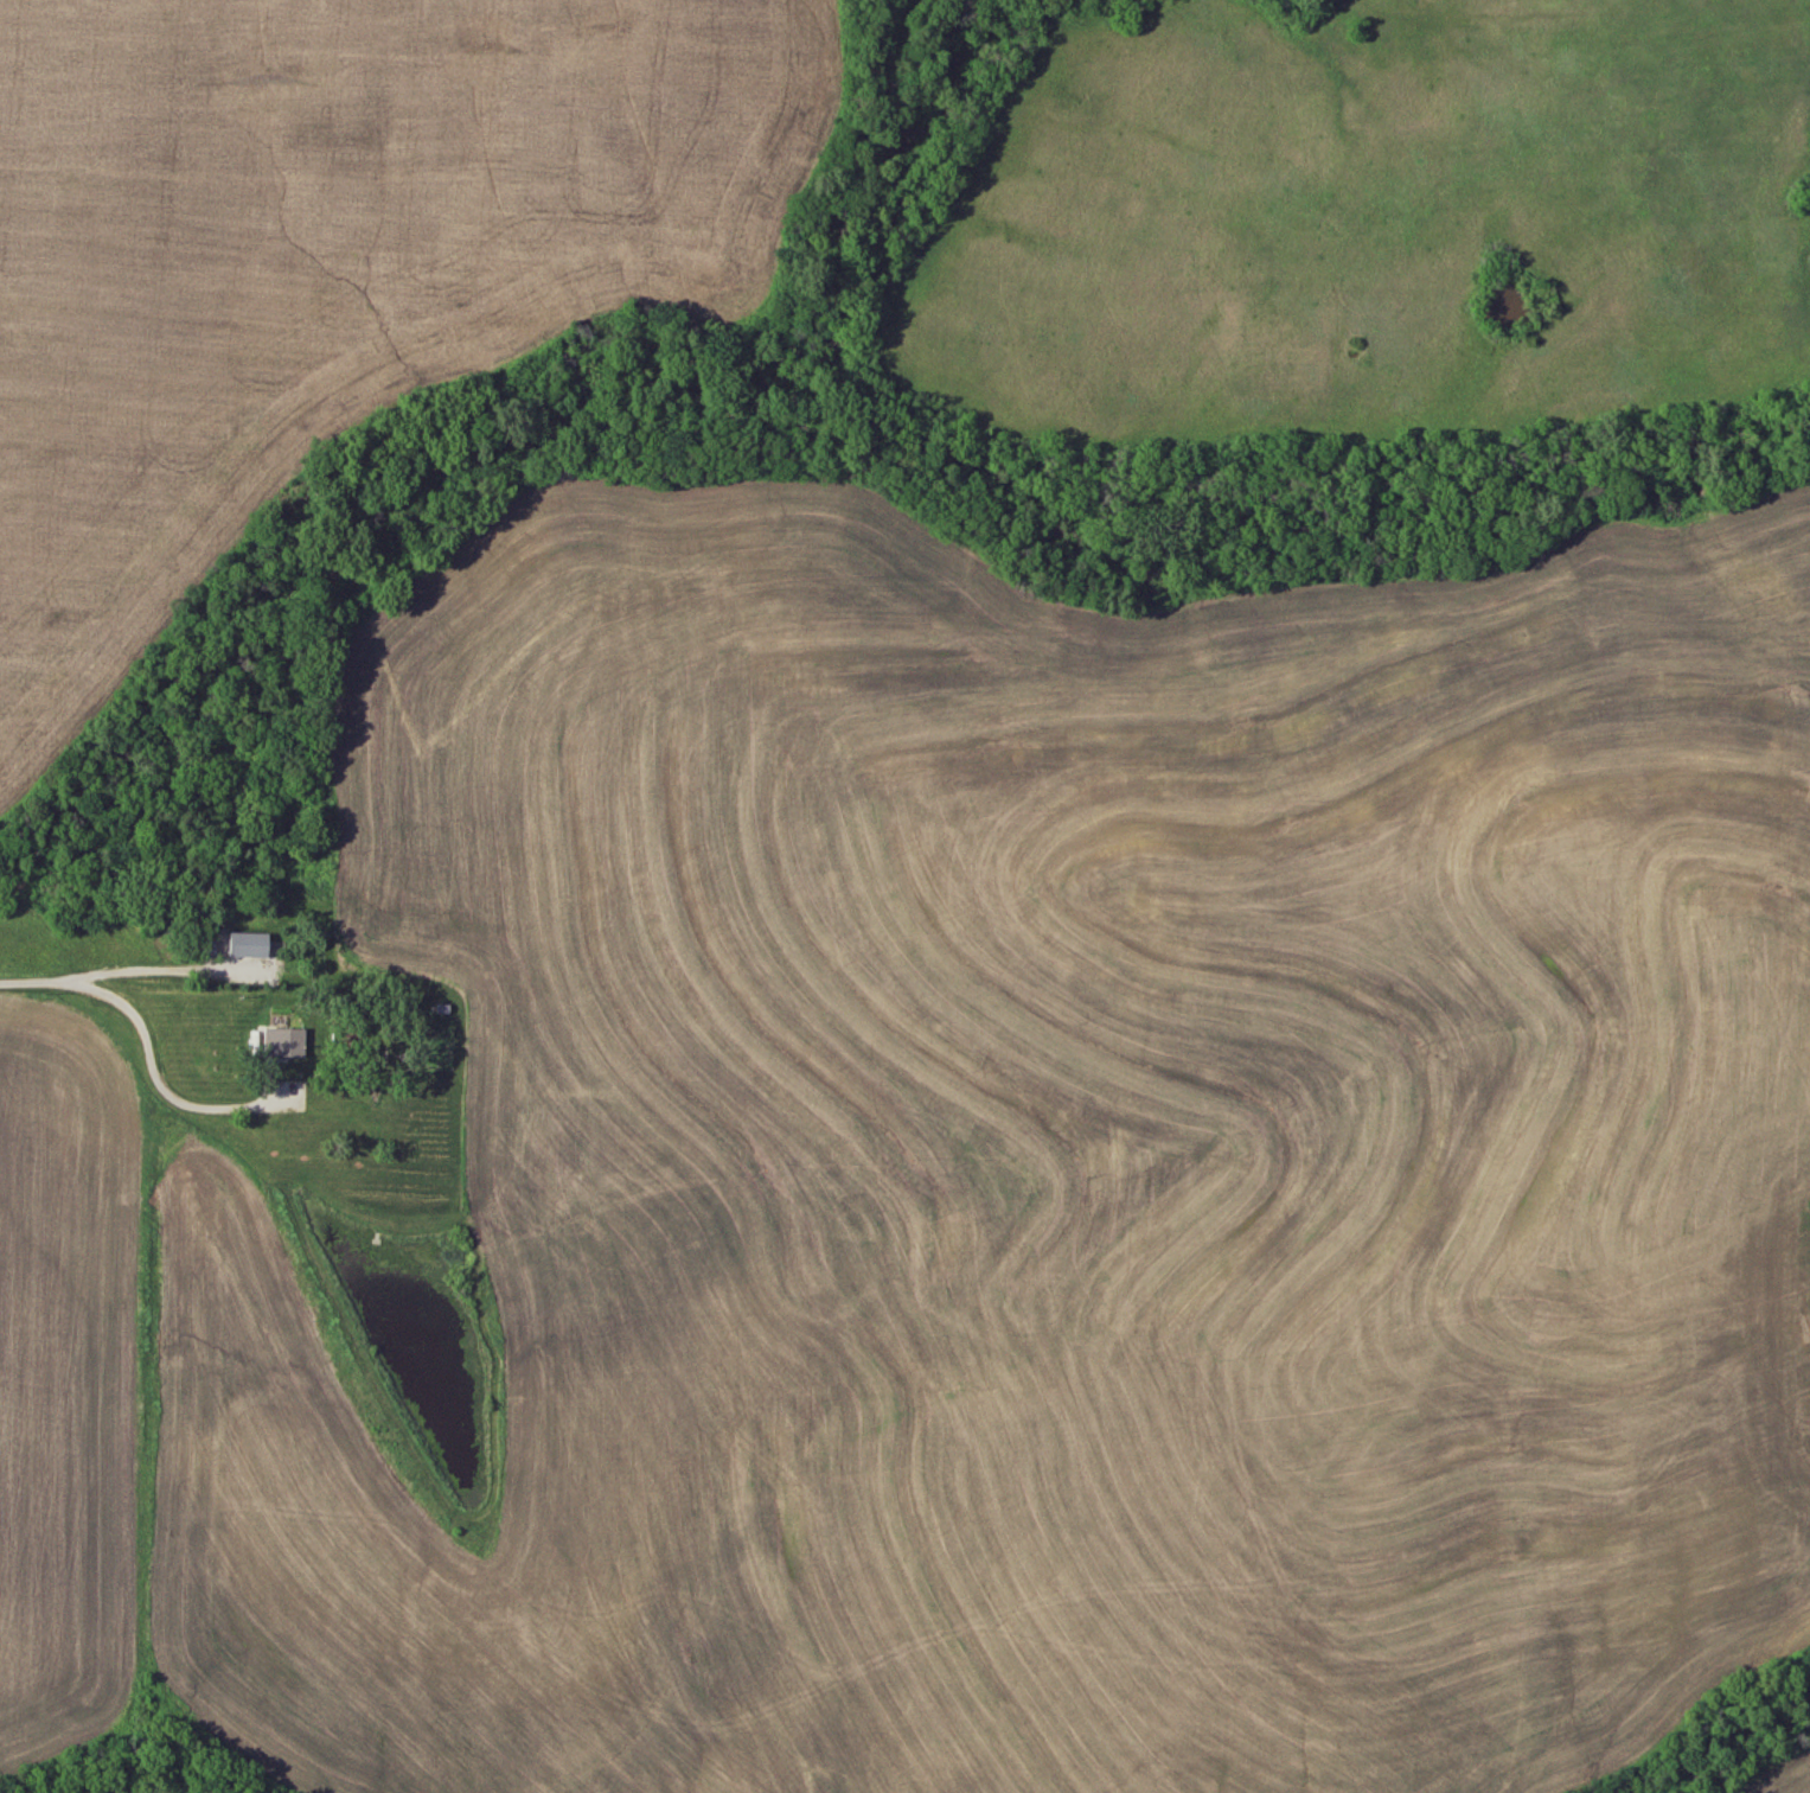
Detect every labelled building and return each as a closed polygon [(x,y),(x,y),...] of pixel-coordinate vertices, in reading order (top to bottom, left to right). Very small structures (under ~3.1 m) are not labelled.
[(453,1014),(453,995),(433,995),(433,1014),(453,1014)] [(305,1057),(305,1028),(263,1028),(263,1057),(305,1057)]
